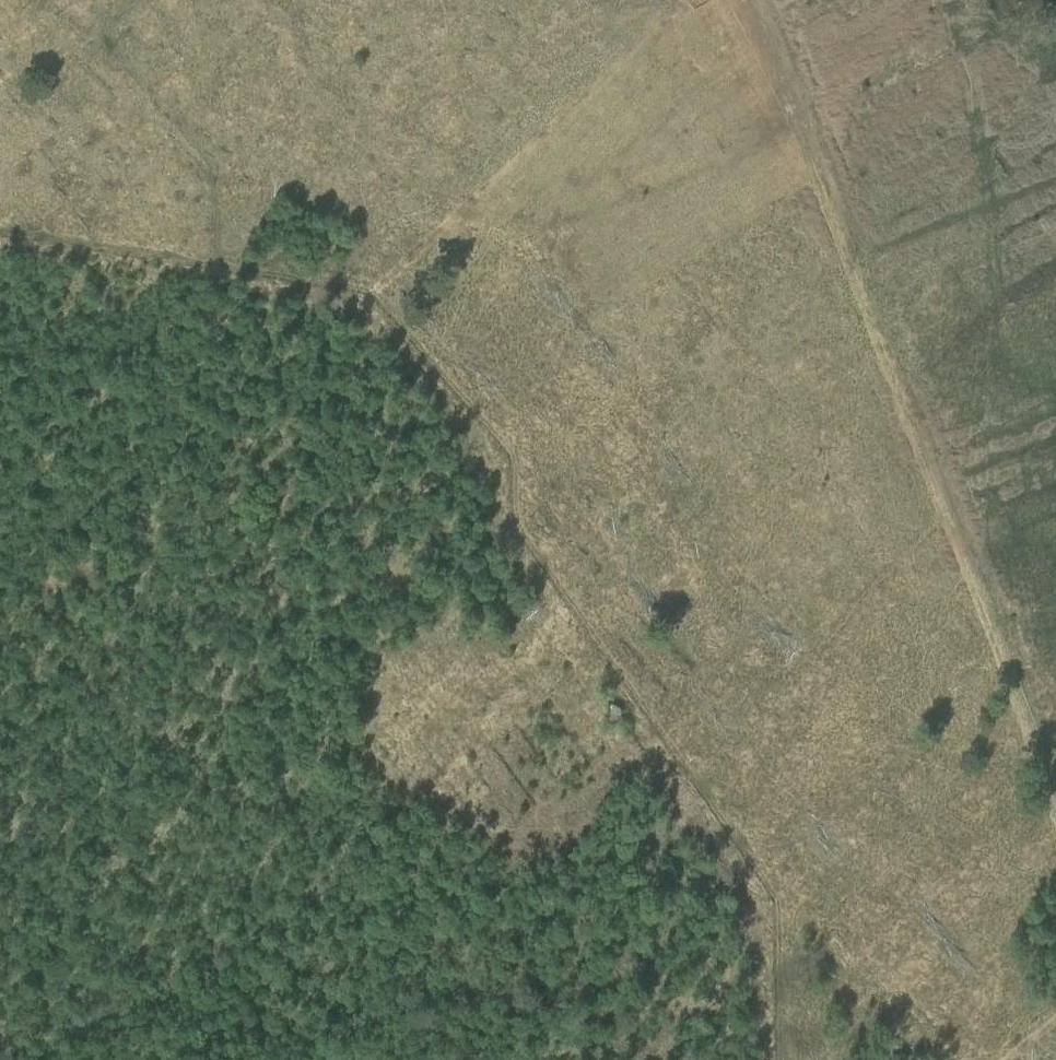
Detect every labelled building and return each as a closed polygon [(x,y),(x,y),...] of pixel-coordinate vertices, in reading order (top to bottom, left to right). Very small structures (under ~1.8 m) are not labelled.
[(622,704),(613,699),(608,699),(609,721),(613,721),(622,715),(622,704)] [(208,1042),(206,1031),(203,1028),(186,1042),(189,1045),(199,1049),(208,1042)]
